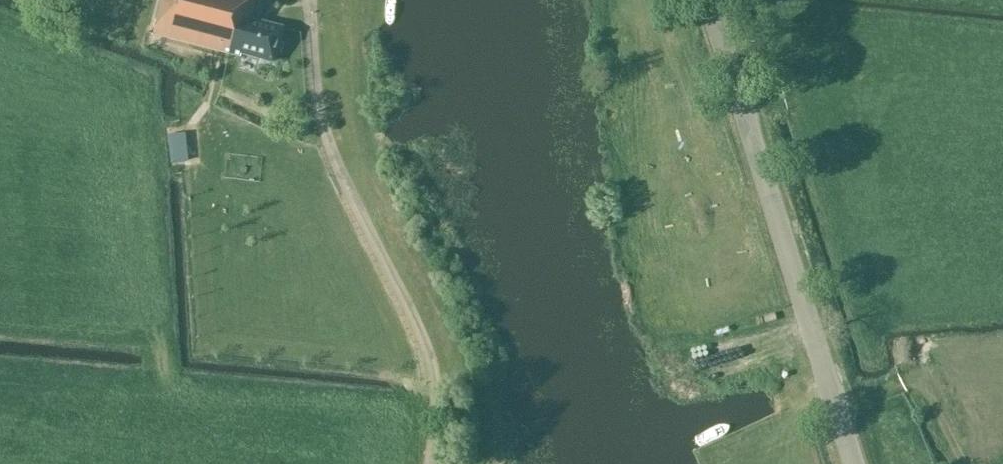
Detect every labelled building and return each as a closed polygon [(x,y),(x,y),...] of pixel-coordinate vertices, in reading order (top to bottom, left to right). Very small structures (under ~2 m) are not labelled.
[(153,35),(239,57),(240,54),(272,62),(280,28),(249,20),(255,0),(162,0),(153,35)]
